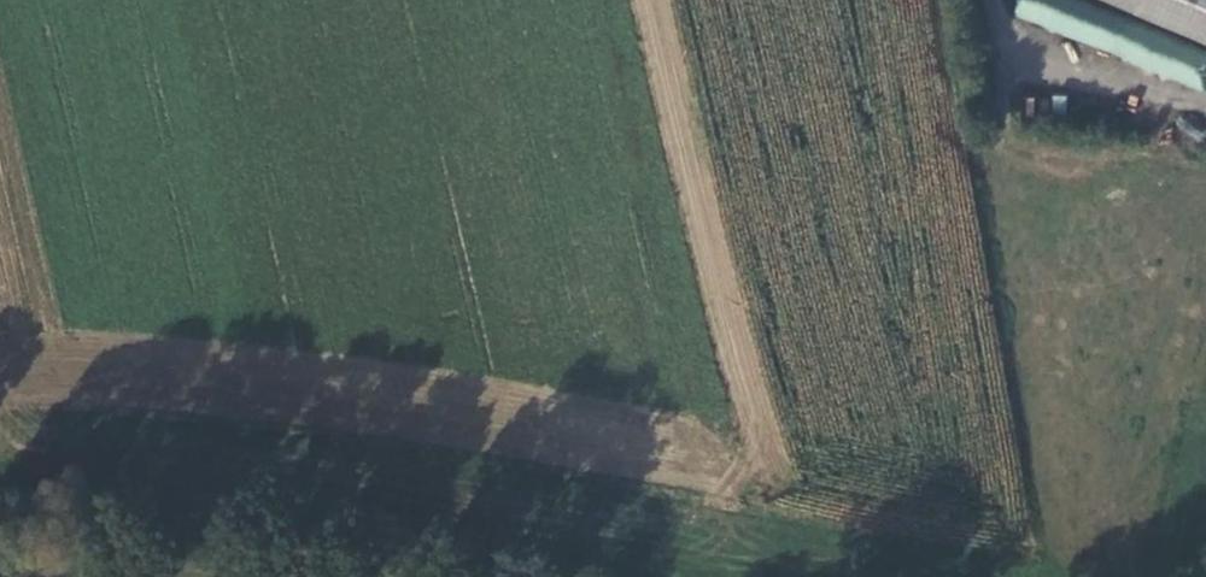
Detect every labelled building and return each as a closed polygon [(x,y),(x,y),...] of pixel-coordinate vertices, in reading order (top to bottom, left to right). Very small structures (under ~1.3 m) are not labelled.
[(1135,13),(1140,0),(1104,0),(1135,13)]
